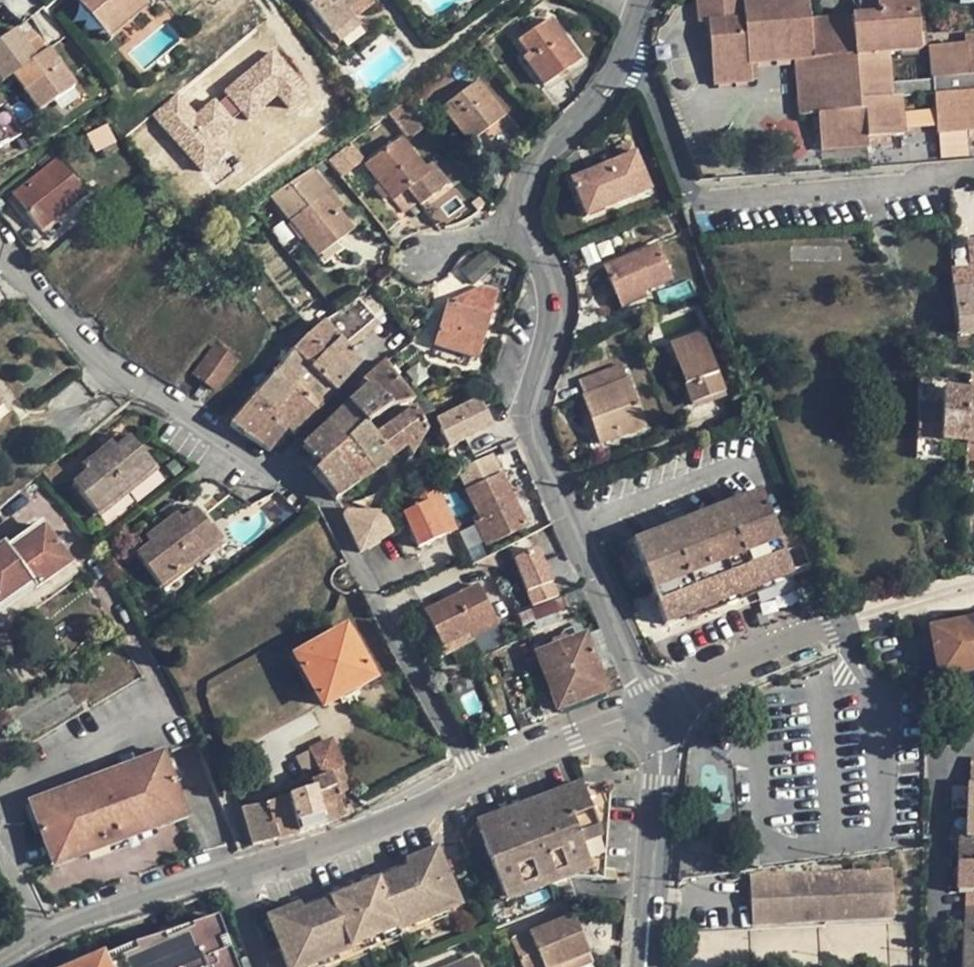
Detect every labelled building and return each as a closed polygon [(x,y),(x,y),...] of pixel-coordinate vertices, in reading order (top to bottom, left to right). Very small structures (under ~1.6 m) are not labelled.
[(84,0),(75,0),(97,27),(103,22),(89,6),(84,0)] [(95,2),(89,6),(103,22),(115,12),(118,17),(139,0),(93,0),(95,2)] [(118,17),(125,26),(149,5),(145,0),(139,0),(118,17)] [(333,37),(355,19),(347,10),(360,0),(303,0),(333,37)] [(347,10),(355,19),(373,4),(369,0),(360,0),(347,10)] [(699,23),(708,22),(713,85),(752,82),(752,81),(756,80),(755,63),(795,60),(800,117),(817,115),(820,151),(869,147),(868,143),(890,141),(890,136),(903,135),(901,98),(934,95),(936,133),(973,129),(973,36),(965,36),(966,43),(930,46),(932,80),(890,84),(888,53),(921,50),(916,0),(859,0),(860,16),(850,16),(851,23),(836,25),(835,18),(810,20),(809,0),(697,0),(699,23)] [(103,22),(97,27),(108,40),(125,26),(118,17),(115,12),(103,22)] [(850,16),(835,18),(836,25),(851,23),(850,16)] [(552,18),(519,40),(528,54),(523,57),(543,85),(580,60),(552,18)] [(355,19),(333,37),(339,43),(360,26),(355,19)] [(26,22),(17,28),(23,38),(32,32),(26,22)] [(0,40),(0,78),(3,81),(13,74),(39,111),(75,86),(48,48),(45,50),(32,32),(23,38),(17,28),(0,40)] [(176,92),(151,115),(200,169),(280,95),(289,106),(310,87),(272,46),(197,114),(176,92)] [(478,81),(442,107),(469,143),(485,130),(482,127),(501,112),(478,81)] [(413,118),(405,108),(395,115),(403,125),(413,118)] [(504,117),(501,112),(482,127),(485,130),(504,117)] [(113,138),(106,126),(88,135),(95,147),(113,138)] [(401,139),(366,165),(379,183),(389,196),(393,200),(408,188),(420,204),(446,185),(430,164),(424,169),(401,139)] [(630,143),(617,148),(621,158),(634,153),(630,143)] [(621,158),(570,179),(585,217),(649,190),(634,153),(621,158)] [(59,159),(13,195),(40,229),(86,193),(59,159)] [(312,168),(271,196),(275,202),(315,172),(312,168)] [(315,172),(275,202),(290,222),(317,257),(352,230),(337,211),(325,196),(330,191),(315,172)] [(379,183),(373,188),(383,201),(389,196),(379,183)] [(330,191),(325,196),(337,211),(342,207),(330,191)] [(655,245),(603,267),(616,297),(638,288),(641,294),(643,294),(671,282),(655,245)] [(485,248),(460,269),(472,284),(497,263),(485,248)] [(970,268),(951,270),(952,276),(970,275),(970,268)] [(952,276),(953,299),(956,335),(957,350),(970,348),(969,334),(973,334),(973,319),(972,298),(970,275),(952,276)] [(447,302),(434,345),(459,353),(477,358),(483,339),(477,337),(483,315),(489,317),(497,292),(479,288),(448,302),(447,302)] [(641,294),(638,288),(616,297),(620,309),(645,299),(643,294),(641,294)] [(373,293),(327,327),(340,339),(341,341),(383,305),(373,293)] [(483,339),(489,317),(483,315),(477,337),(483,339)] [(323,322),(306,338),(323,355),(328,351),(340,339),(327,327),(323,322)] [(701,335),(670,346),(675,361),(678,360),(687,384),(683,386),(691,406),(723,393),(701,335)] [(306,338),(293,352),(310,369),(323,355),(306,338)] [(340,339),(328,351),(350,373),(361,362),(341,341),(340,339)] [(216,347),(193,374),(214,389),(235,360),(216,347)] [(292,351),(272,375),(294,391),(316,411),(334,391),(310,369),(293,352),(292,351)] [(323,355),(310,369),(334,391),(350,373),(328,351),(323,355)] [(369,386),(390,408),(413,403),(384,362),(374,372),(363,382),(369,386)] [(620,367),(578,383),(583,397),(582,397),(589,417),(598,443),(598,445),(644,429),(627,381),(626,381),(620,367)] [(272,375),(252,397),(274,414),(268,422),(283,435),(287,430),(296,420),(302,426),(316,411),(294,391),(272,375)] [(969,379),(967,394),(964,446),(963,463),(963,474),(973,475),(973,379),(969,379)] [(369,386),(347,405),(364,425),(378,415),(390,408),(369,386)] [(967,394),(942,390),(942,412),(916,409),(915,441),(964,446),(967,394)] [(723,393),(691,406),(692,410),(725,398),(723,393)] [(246,404),(228,425),(269,453),(283,435),(268,422),(274,414),(252,397),(246,404)] [(390,408),(378,415),(388,429),(414,409),(413,403),(390,408)] [(347,405),(325,426),(343,445),(346,442),(370,473),(389,459),(374,438),(366,428),(364,425),(347,405)] [(388,429),(374,438),(389,459),(403,449),(410,459),(417,447),(426,432),(414,409),(388,429)] [(482,414),(439,434),(447,450),(490,430),(482,414)] [(589,417),(584,419),(593,445),(598,443),(589,417)] [(296,420),(287,430),(293,436),(302,426),(296,420)] [(325,426),(301,448),(319,467),(332,454),(343,445),(325,426)] [(124,432),(111,443),(116,448),(129,438),(124,432)] [(111,443),(96,455),(125,491),(153,468),(129,438),(116,448),(111,443)] [(343,445),(332,454),(356,484),(370,473),(346,442),(343,445)] [(319,467),(312,472),(334,499),(356,484),(332,454),(319,467)] [(125,491),(96,455),(81,467),(86,473),(71,484),(95,515),(125,491)] [(492,455),(457,471),(466,491),(480,519),(474,522),(486,546),(498,540),(526,526),(501,475),(492,455)] [(65,474),(55,463),(42,473),(53,485),(65,474)] [(81,467),(67,479),(71,484),(86,473),(81,467)] [(153,468),(125,491),(128,496),(157,472),(153,468)] [(382,487),(380,488),(390,496),(395,485),(390,485),(382,487)] [(380,513),(390,496),(380,488),(379,488),(370,513),(380,513)] [(401,508),(418,546),(458,527),(441,489),(401,508)] [(125,491),(95,515),(99,519),(128,496),(125,491)] [(758,493),(632,543),(665,624),(789,575),(777,543),(807,533),(799,513),(770,524),(758,493)] [(190,506),(176,516),(181,522),(194,512),(190,506)] [(176,516),(161,528),(188,565),(218,542),(194,512),(181,522),(176,516)] [(344,513),(342,517),(358,548),(380,513),(370,513),(344,513)] [(39,522),(6,545),(8,550),(42,526),(39,522)] [(0,544),(0,605),(30,583),(34,588),(55,573),(44,559),(59,549),(42,526),(8,550),(6,545),(3,542),(0,544)] [(526,526),(498,540),(507,559),(535,546),(526,526)] [(188,565),(161,528),(146,540),(150,546),(136,556),(159,588),(188,565)] [(146,540),(131,551),(136,556),(150,546),(146,540)] [(218,542),(188,565),(192,570),(222,547),(218,542)] [(137,560),(126,545),(109,558),(121,572),(137,560)] [(70,563),(59,549),(44,559),(55,573),(70,563)] [(188,565),(159,588),(162,592),(192,570),(188,565)] [(0,605),(0,612),(34,588),(30,583),(0,605)] [(437,605),(425,612),(442,647),(469,633),(467,629),(492,616),(477,586),(447,601),(437,605)] [(444,596),(435,600),(437,605),(447,601),(444,596)] [(492,616),(467,629),(469,633),(472,638),(497,626),(492,616)] [(934,632),(943,678),(973,673),(973,624),(934,632)] [(599,629),(583,636),(595,668),(612,662),(599,629)] [(344,630),(295,657),(321,705),(370,679),(344,630)] [(552,648),(536,654),(557,710),(604,692),(595,668),(583,636),(566,643),(552,648)] [(565,638),(550,643),(552,648),(566,643),(565,638)] [(330,741),(309,753),(315,766),(321,777),(327,775),(328,776),(342,768),(330,741)] [(162,753),(27,802),(39,834),(49,864),(82,852),(83,857),(153,832),(152,827),(185,815),(162,753)] [(970,760),(967,840),(959,840),(958,894),(966,894),(963,966),(973,966),(973,760),(970,760)] [(309,782),(312,790),(314,790),(323,826),(345,818),(334,788),(332,789),(328,776),(327,775),(321,777),(309,782)] [(309,782),(308,780),(284,789),(287,798),(312,790),(309,782)] [(479,832),(582,794),(579,785),(532,802),(476,824),(479,832)] [(599,881),(605,786),(579,785),(582,794),(479,832),(506,904),(571,879),(599,881)] [(602,881),(609,787),(605,786),(599,881),(602,881)] [(312,790),(287,798),(297,835),(323,826),(314,790),(312,790)] [(287,798),(264,805),(276,841),(297,835),(287,798)] [(27,802),(22,805),(33,836),(39,834),(27,802)] [(264,805),(241,809),(250,847),(276,841),(264,805)] [(185,815),(152,827),(153,832),(186,819),(185,815)] [(153,832),(83,857),(85,861),(155,836),(153,832)] [(407,868),(440,855),(437,847),(404,861),(407,868)] [(82,852),(49,864),(51,869),(83,857),(82,852)] [(461,905),(440,855),(407,868),(302,911),(267,925),(284,966),(311,966),(461,905)] [(891,869),(749,877),(751,925),(893,918),(891,869)] [(267,925),(302,911),(299,903),(264,918),(267,925)] [(573,917),(510,942),(521,966),(580,966),(591,962),(573,917)] [(228,929),(208,937),(219,966),(242,966),(228,929)] [(471,956),(448,966),(476,966),(471,956)]
